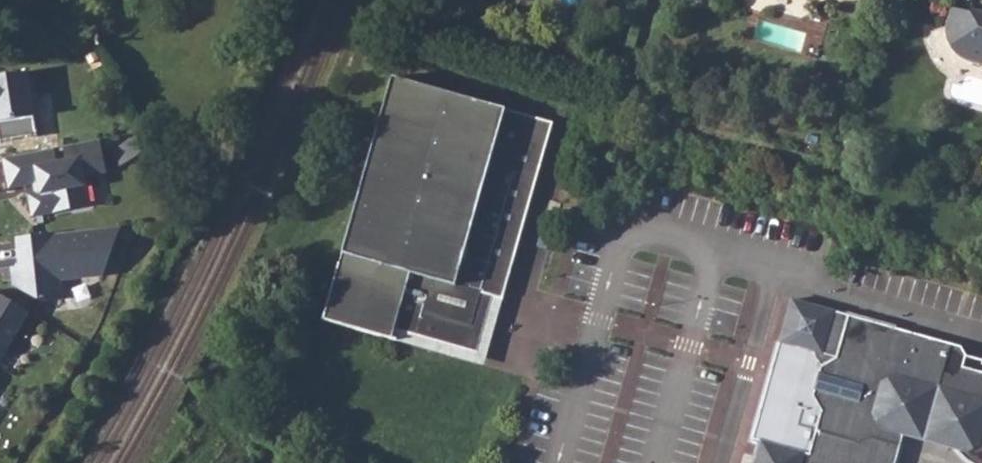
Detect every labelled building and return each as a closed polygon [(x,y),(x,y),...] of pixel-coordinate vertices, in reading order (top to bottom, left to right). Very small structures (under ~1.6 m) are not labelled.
[(981,68),(981,27),(958,18),(953,40),(959,61),(981,68)] [(0,72),(0,117),(1,117),(3,137),(40,131),(34,94),(39,88),(36,71),(30,67),(0,72)] [(500,374),(574,135),(410,86),(335,324),(500,374)] [(102,129),(8,153),(15,181),(45,174),(47,185),(36,188),(41,208),(95,194),(88,166),(110,161),(102,129)] [(126,220),(26,233),(30,262),(23,263),(26,283),(47,296),(69,294),(67,274),(110,269),(126,220)] [(5,362),(37,308),(0,287),(0,359),(5,362)] [(944,455),(957,462),(981,462),(981,368),(981,369),(962,363),(965,353),(959,344),(841,311),(829,355),(834,368),(825,402),(813,410),(799,451),(756,435),(747,462),(892,462),(896,451),(888,449),(894,433),(944,455)]
